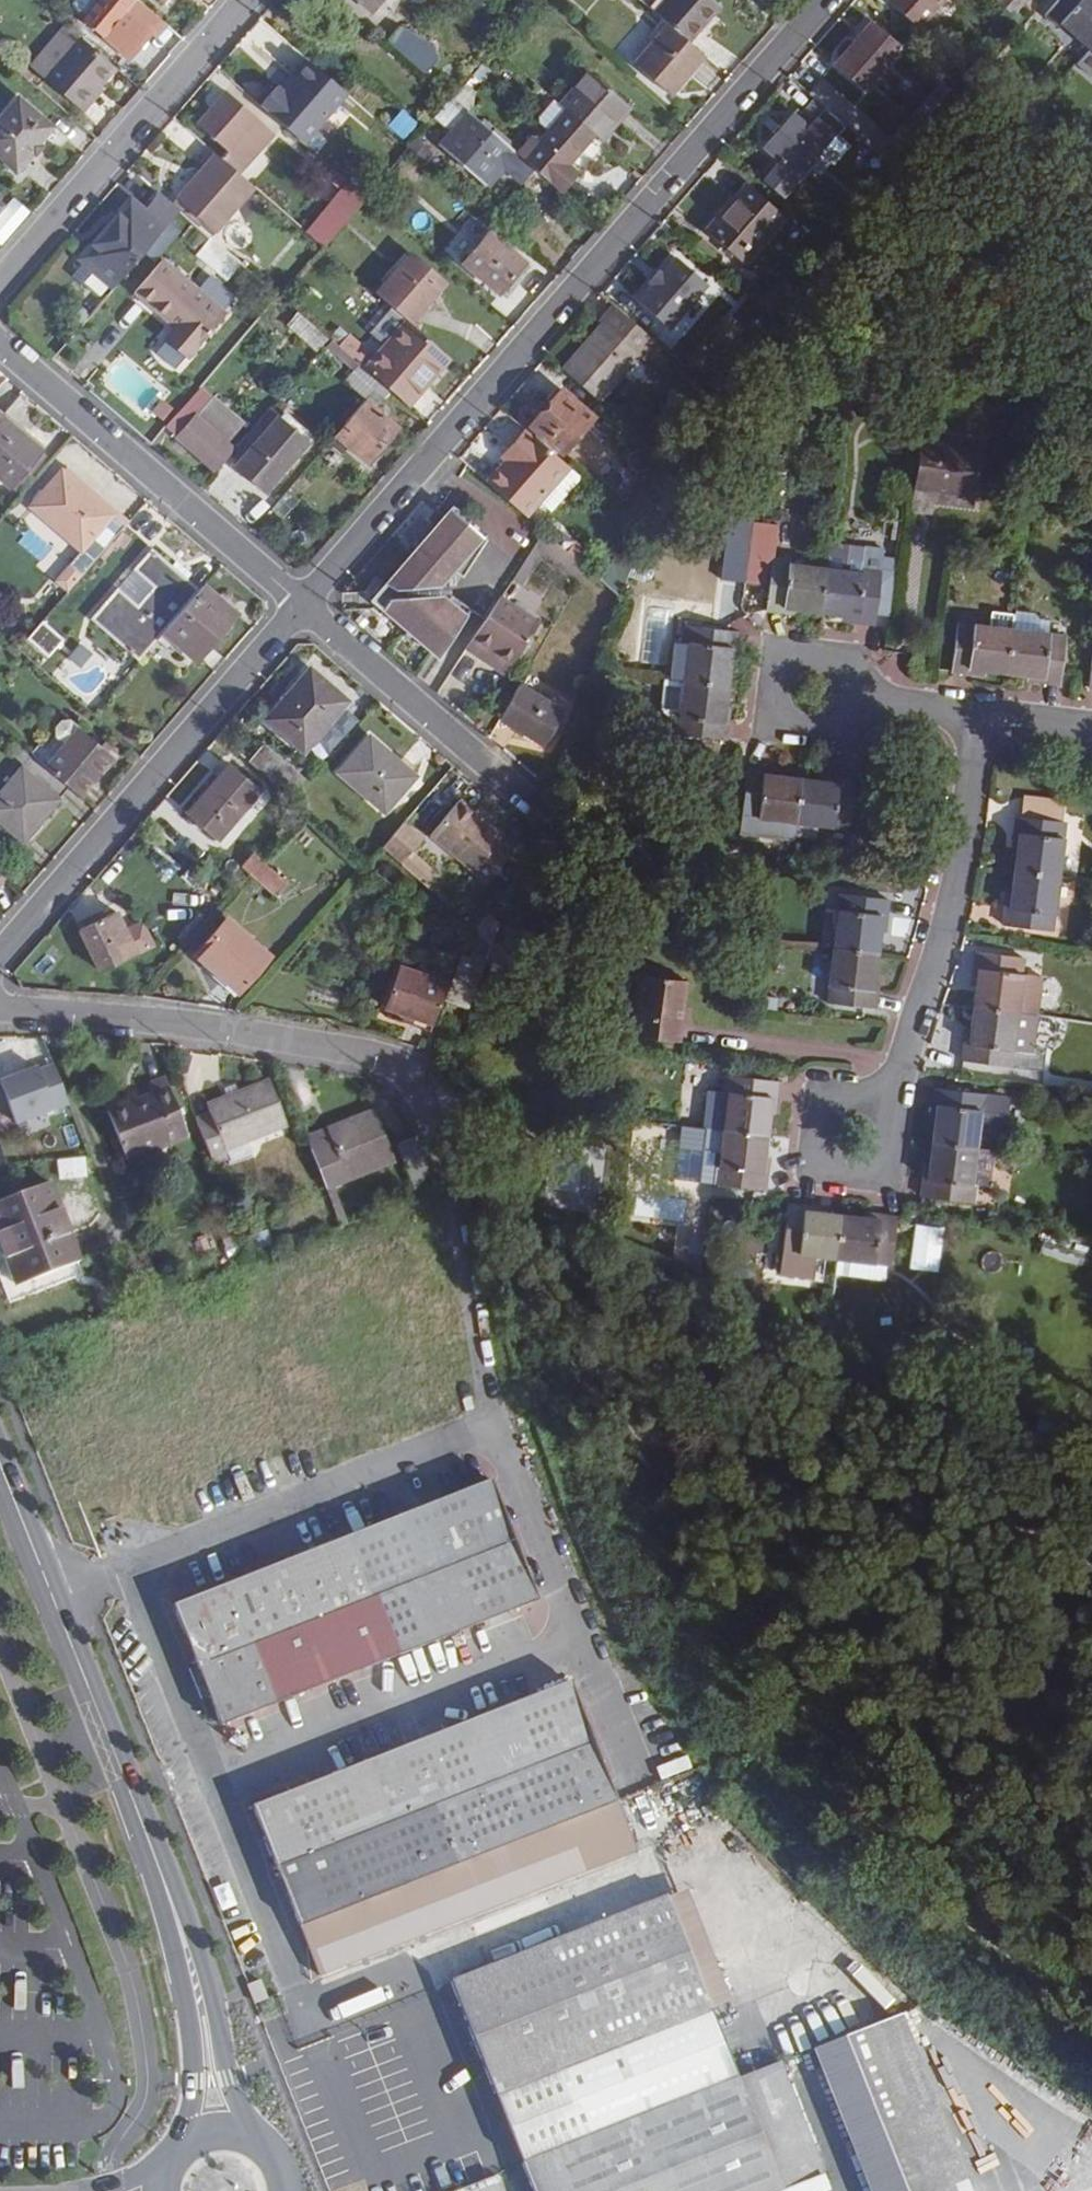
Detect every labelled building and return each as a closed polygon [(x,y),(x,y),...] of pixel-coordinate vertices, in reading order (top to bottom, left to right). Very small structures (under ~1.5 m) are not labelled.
[(95,0),(78,0),(76,3),(87,11),(95,0)] [(166,25),(137,0),(133,0),(129,5),(137,12),(133,17),(151,33),(155,38),(166,25)] [(385,0),(358,0),(373,14),(385,0)] [(669,25),(689,42),(720,7),(712,0),(666,0),(655,13),(669,25)] [(940,0),(891,0),(889,3),(917,26),(940,0)] [(1013,15),(1027,0),(998,0),(997,1),(1013,15)] [(1062,23),(1086,45),(1091,37),(1091,0),(1057,0),(1044,15),(1057,27),(1062,23)] [(133,17),(137,12),(129,5),(103,34),(129,58),(151,33),(133,17)] [(862,91),(903,46),(873,21),(851,46),(844,39),(831,54),(837,61),(834,66),(862,91)] [(73,103),(85,91),(91,98),(117,68),(63,22),(28,64),(73,103)] [(705,56),(689,42),(669,25),(636,63),(672,94),(705,56)] [(436,50),(402,28),(389,44),(427,77),(439,64),(436,50)] [(306,145),(348,95),(310,63),(285,93),(279,87),(262,107),(306,145)] [(589,71),(560,104),(567,110),(595,134),(602,140),(612,129),(608,125),(626,103),(589,71)] [(888,144),(816,83),(807,92),(814,98),(843,123),(888,162),(919,127),(909,120),(888,144)] [(91,98),(85,91),(73,103),(83,113),(95,101),(91,98)] [(275,136),(228,94),(198,128),(228,153),(221,160),(240,176),(275,136)] [(760,148),(777,163),(762,181),(781,197),(843,123),(814,98),(800,112),(795,107),(760,148)] [(21,99),(0,124),(0,154),(18,170),(56,129),(21,99)] [(560,104),(554,99),(540,115),(541,120),(551,129),(567,110),(560,104)] [(452,134),(470,114),(454,100),(436,120),(452,134)] [(626,103),(608,125),(612,129),(631,108),(626,103)] [(541,141),(534,136),(518,155),(534,169),(557,190),(575,170),(568,165),(595,134),(567,110),(551,129),(541,141)] [(505,167),(523,183),(534,169),(518,155),(470,114),(452,134),(441,148),(486,187),(505,167)] [(409,115),(395,132),(407,142),(421,126),(409,115)] [(419,140),(412,149),(430,165),(437,156),(419,140)] [(217,235),(256,190),(240,176),(221,160),(216,156),(177,200),(217,235)] [(351,184),(307,234),(324,248),(367,197),(351,184)] [(742,265),(783,218),(748,186),(706,233),(742,265)] [(83,262),(116,289),(166,230),(182,212),(161,195),(145,213),(134,204),(83,262)] [(527,262),(492,232),(466,262),(501,292),(527,262)] [(228,281),(243,264),(213,239),(199,256),(228,281)] [(447,284),(413,253),(377,293),(411,323),(447,284)] [(164,261),(136,294),(177,328),(169,338),(192,357),(228,315),(164,261)] [(675,320),(692,300),(673,283),(656,303),(675,320)] [(680,322),(689,328),(718,289),(709,283),(680,322)] [(771,298),(759,287),(750,297),(762,308),(771,298)] [(638,357),(646,363),(660,346),(618,310),(564,372),(599,401),(638,357)] [(288,328),(318,353),(330,339),(300,314),(288,328)] [(408,406),(449,358),(409,324),(379,359),(352,335),(341,348),(369,371),(408,406)] [(359,365),(345,382),(366,399),(380,382),(359,365)] [(366,399),(364,400),(377,411),(393,394),(380,382),(366,399)] [(562,453),(592,418),(559,391),(530,425),(562,453)] [(198,420),(230,447),(249,425),(217,397),(198,420)] [(377,411),(364,400),(333,437),(367,466),(398,430),(377,411)] [(198,420),(184,408),(165,431),(215,473),(234,451),(230,447),(198,420)] [(269,491),(295,462),(309,445),(269,410),(254,428),(234,451),(230,456),(239,464),(269,491)] [(41,454),(2,419),(0,421),(0,483),(8,491),(41,454)] [(526,430),(504,457),(510,463),(533,436),(526,430)] [(490,487),(526,517),(540,502),(570,468),(533,436),(510,463),(490,487)] [(910,490),(971,500),(979,453),(918,442),(910,490)] [(330,444),(320,457),(336,471),(347,458),(330,444)] [(239,464),(235,467),(266,494),(269,491),(239,464)] [(585,481),(570,468),(540,502),(555,514),(585,481)] [(65,470),(32,507),(71,542),(104,504),(65,470)] [(79,573),(124,522),(104,504),(71,542),(82,552),(70,565),(79,573)] [(488,544),(445,508),(380,582),(390,590),(417,587),(438,564),(458,580),(488,544)] [(545,533),(534,550),(542,556),(577,586),(587,569),(545,533)] [(856,549),(854,566),(871,569),(875,546),(857,543),(856,549)] [(854,566),(856,549),(822,544),(818,569),(811,609),(834,613),(833,619),(862,624),(864,613),(878,615),(885,571),(871,569),(854,566)] [(137,662),(162,634),(199,592),(150,548),(88,620),(137,662)] [(521,587),(542,556),(534,550),(512,581),(521,587)] [(782,612),(783,605),(811,609),(818,569),(779,563),(781,556),(743,551),(738,581),(757,584),(753,608),(782,612)] [(195,664),(236,617),(203,588),(199,592),(162,634),(195,664)] [(433,656),(472,610),(455,594),(392,598),(381,610),(433,656)] [(544,625),(502,596),(465,650),(483,662),(491,650),(516,666),(544,625)] [(1023,603),(1005,601),(1002,620),(1036,624),(1038,610),(1028,609),(1023,603)] [(961,670),(963,662),(996,666),(1002,620),(949,614),(940,666),(961,670)] [(1044,679),(1052,626),(1036,624),(1002,620),(996,666),(1020,670),(1020,676),(1044,679)] [(47,658),(62,641),(41,622),(27,640),(47,658)] [(728,634),(674,628),(667,684),(667,685),(715,691),(718,662),(724,663),(728,634)] [(508,678),(516,666),(491,650),(483,662),(508,678)] [(346,705),(310,673),(267,721),(304,754),(346,705)] [(655,717),(663,718),(667,685),(652,683),(649,709),(655,717)] [(544,741),(562,708),(520,684),(501,717),(544,741)] [(718,718),(712,717),(715,691),(667,685),(663,718),(661,738),(715,743),(718,718)] [(57,739),(65,745),(80,728),(73,722),(63,722),(57,730),(57,739)] [(65,745),(46,767),(69,787),(78,795),(112,757),(80,728),(65,745)] [(417,778),(371,738),(339,774),(386,814),(417,778)] [(308,782),(267,746),(251,765),(292,800),(308,782)] [(46,767),(23,748),(14,757),(26,766),(0,795),(0,820),(23,839),(69,787),(46,767)] [(744,824),(779,828),(784,778),(756,775),(758,768),(732,766),(726,822),(724,836),(730,842),(736,843),(742,838),(744,824)] [(258,794),(229,768),(185,817),(214,842),(258,794)] [(824,776),(822,783),(784,778),(779,828),(778,841),(800,844),(801,831),(833,834),(840,779),(824,776)] [(1061,799),(1018,793),(1015,815),(1058,821),(1061,799)] [(498,840),(503,834),(461,800),(431,835),(487,882),(512,851),(498,840)] [(1007,839),(1013,840),(1010,866),(1051,873),(1058,821),(1015,815),(1010,815),(1007,839)] [(427,844),(404,823),(382,848),(405,869),(427,844)] [(242,865),(250,873),(262,859),(254,852),(242,865)] [(273,894),(285,880),(262,859),(250,873),(273,894)] [(995,919),(1045,926),(1051,873),(1010,866),(1006,894),(999,894),(995,919)] [(870,901),(824,895),(817,946),(857,950),(859,925),(867,926),(870,901)] [(134,954),(113,912),(77,930),(98,971),(134,954)] [(269,960),(226,921),(194,956),(237,995),(269,960)] [(862,982),(854,981),(857,950),(817,946),(811,1000),(858,1006),(862,982)] [(958,971),(967,972),(964,997),(1005,1003),(1008,981),(1011,953),(961,946),(958,971)] [(445,983),(399,968),(385,1009),(432,1023),(445,983)] [(676,1039),(683,976),(634,971),(627,1033),(676,1039)] [(1008,981),(1005,1003),(1023,1005),(1026,983),(1008,981)] [(946,1050),(998,1057),(1000,1042),(1005,1003),(964,997),(960,1025),(950,1024),(946,1050)] [(1005,1003),(1000,1042),(1018,1044),(1023,1005),(1005,1003)] [(707,1083),(711,1083),(707,1122),(752,1127),(756,1097),(762,1098),(765,1071),(709,1065),(707,1081),(707,1083)] [(62,1111),(48,1071),(33,1077),(32,1074),(0,1085),(0,1105),(9,1130),(62,1111)] [(924,1095),(933,1097),(928,1132),(968,1137),(972,1117),(988,1120),(1003,1114),(1006,1089),(925,1078),(924,1095)] [(707,1081),(693,1079),(688,1120),(707,1122),(711,1083),(707,1083),(707,1081)] [(128,1170),(189,1146),(167,1086),(150,1094),(154,1101),(108,1118),(128,1170)] [(211,1117),(214,1123),(202,1127),(218,1173),(232,1168),(228,1158),(290,1135),(274,1092),(211,1117)] [(314,1154),(324,1183),(391,1158),(375,1117),(333,1133),(337,1145),(314,1154)] [(757,1151),(749,1150),(752,1127),(707,1122),(688,1120),(685,1137),(706,1139),(704,1155),(699,1154),(696,1172),(754,1180),(757,1151)] [(986,1140),(968,1137),(928,1132),(923,1163),(915,1163),(911,1186),(967,1193),(969,1175),(981,1176),(986,1140)] [(314,1154),(337,1145),(333,1133),(310,1142),(314,1154)] [(391,1158),(410,1205),(425,1185),(413,1151),(391,1158)] [(86,1157),(58,1160),(60,1180),(89,1177),(86,1157)] [(794,1264),(798,1240),(820,1244),(826,1202),(799,1198),(801,1192),(775,1189),(764,1260),(794,1264)] [(47,1194),(0,1214),(0,1262),(7,1279),(21,1274),(30,1295),(79,1277),(47,1194)] [(856,1200),(854,1206),(826,1202),(820,1244),(873,1251),(880,1203),(856,1200)] [(274,1245),(269,1232),(247,1240),(253,1253),(274,1245)] [(818,1261),(870,1270),(873,1251),(820,1244),(818,1261)] [(275,1247),(274,1245),(253,1253),(254,1255),(275,1247)] [(21,1274),(7,1279),(16,1301),(30,1295),(21,1274)] [(531,1614),(483,1494),(169,1620),(215,1741),(531,1614)] [(563,1696),(246,1820),(313,1988),(425,1942),(628,1861),(563,1696)] [(745,1998),(702,1893),(446,1992),(488,2101),(745,1998)] [(262,1980),(249,1985),(256,2003),(269,1998),(262,1980)] [(490,2105),(516,2170),(773,2069),(747,2005),(490,2105)] [(804,2057),(859,2190),(956,2190),(889,2024),(804,2057)] [(819,2184),(773,2069),(516,2170),(524,2190),(801,2190),(819,2184)]
